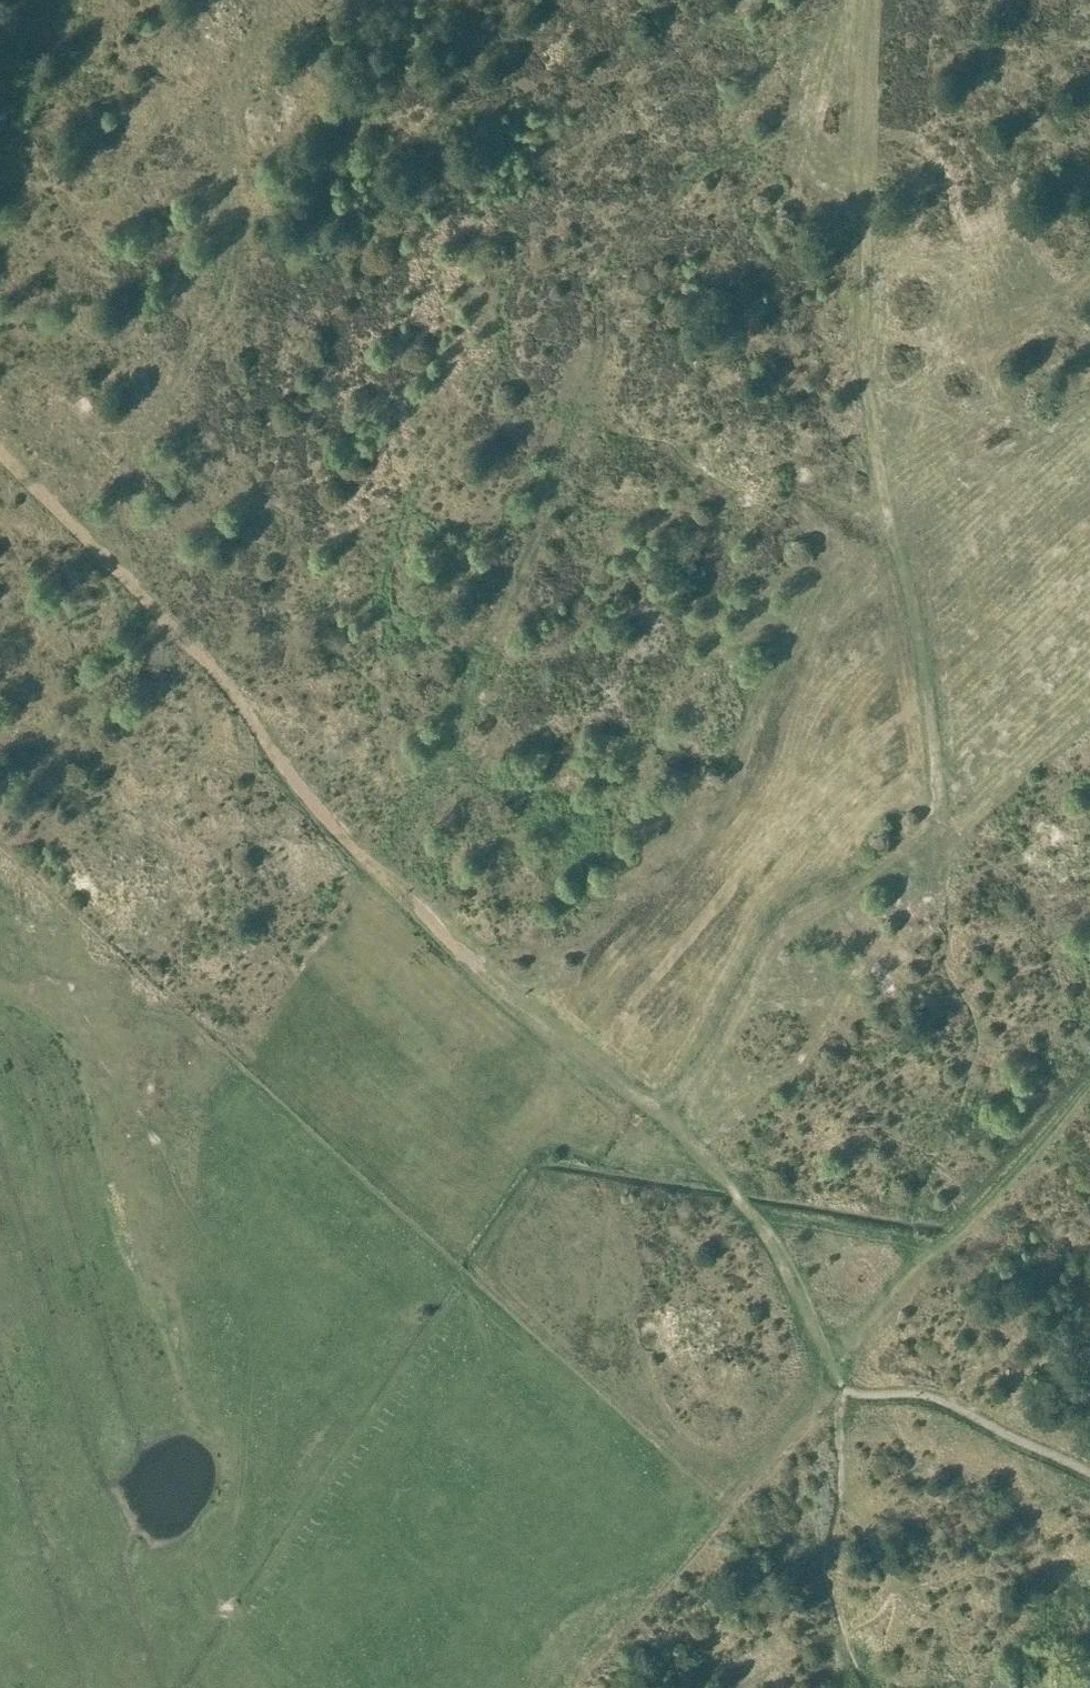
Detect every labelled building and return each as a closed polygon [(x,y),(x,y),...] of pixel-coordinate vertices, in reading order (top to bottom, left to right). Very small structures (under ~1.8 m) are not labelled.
[(1089,1372),(1089,1345),(1089,1344),(1077,1352),(1089,1373),(1089,1372)]
